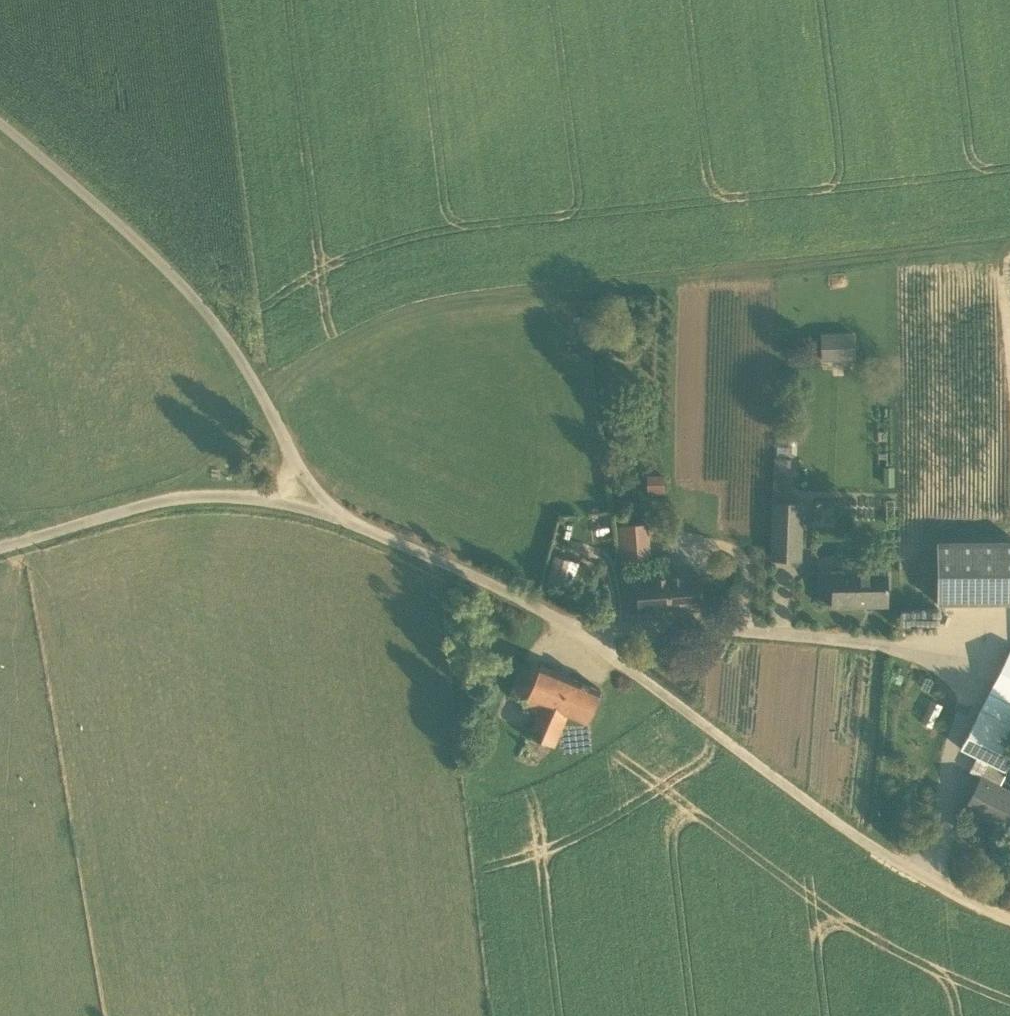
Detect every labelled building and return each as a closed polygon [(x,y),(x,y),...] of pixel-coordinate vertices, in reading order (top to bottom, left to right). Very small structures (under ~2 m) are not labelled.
[(854,333),(820,334),(822,360),(855,359),(854,333)] [(772,558),(794,559),(802,559),(804,500),(790,499),(790,457),(775,457),(774,503),(772,558)] [(664,475),(647,475),(647,492),(664,492),(664,475)] [(618,525),(621,560),(650,558),(648,523),(618,525)] [(937,542),(937,602),(1009,602),(1009,541),(937,542)] [(819,604),(886,603),(886,570),(819,570),(819,604)] [(625,612),(702,606),(700,574),(630,579),(631,591),(624,591),(625,612)] [(989,691),(997,694),(1009,701),(1009,650),(989,691)] [(587,722),(601,689),(538,664),(524,701),(521,707),(536,713),(528,734),(554,745),(567,714),(587,722)] [(961,748),(976,756),(1005,770),(1006,771),(1009,762),(1009,719),(982,705),(961,748)] [(976,756),(969,771),(981,777),(965,808),(1009,831),(1009,791),(998,785),(1005,770),(976,756)]
